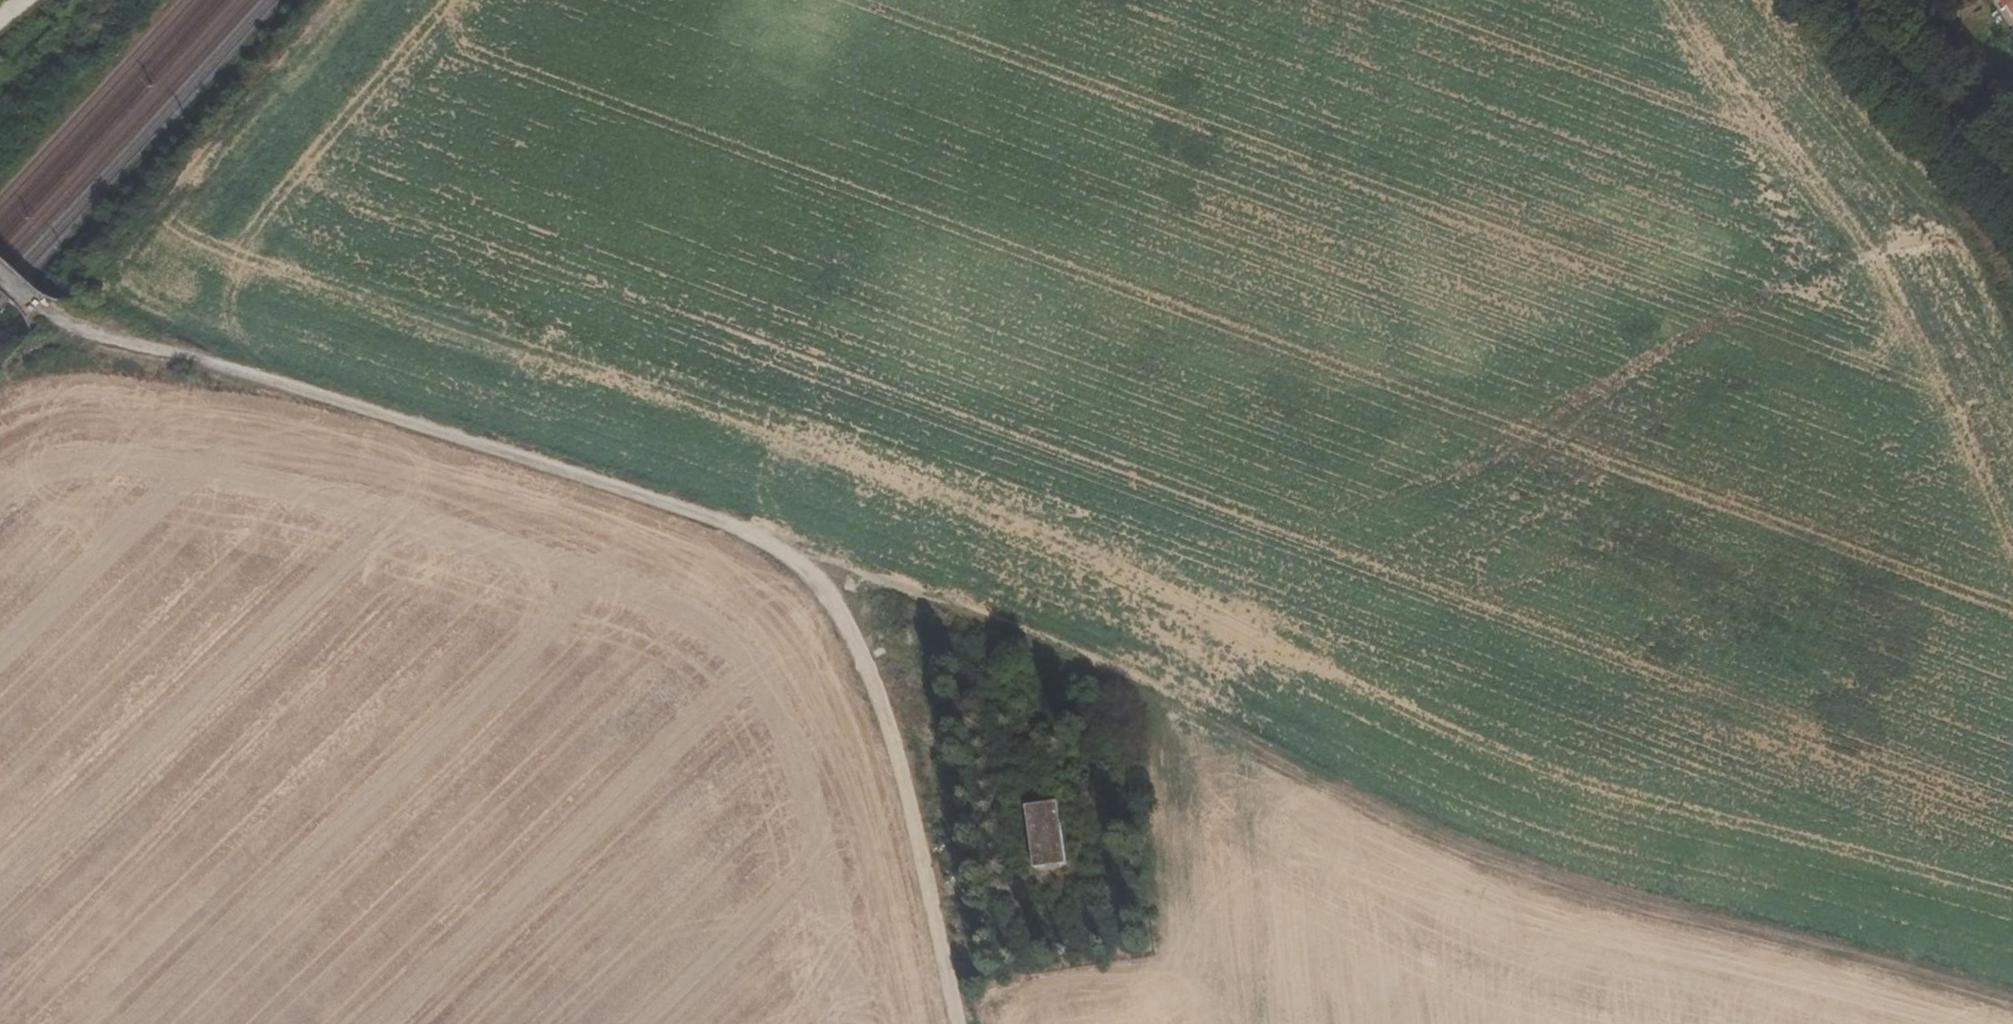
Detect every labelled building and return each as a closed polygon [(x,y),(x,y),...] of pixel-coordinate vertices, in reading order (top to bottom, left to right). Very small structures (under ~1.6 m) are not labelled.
[(1061,870),(1059,805),(1013,806),(1015,871),(1061,870)]
